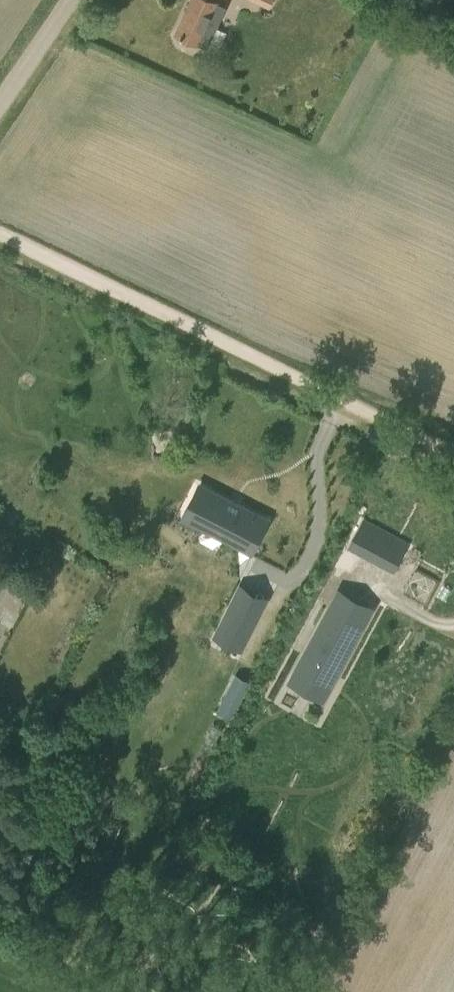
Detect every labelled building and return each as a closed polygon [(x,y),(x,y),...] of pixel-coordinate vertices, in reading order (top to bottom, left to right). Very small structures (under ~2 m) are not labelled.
[(177,33),(208,47),(227,7),(215,2),(216,0),(192,0),(177,33)] [(210,490),(194,523),(252,552),(268,520),(241,506),(242,504),(230,498),(229,500),(210,490)] [(361,517),(347,542),(392,565),(405,540),(361,517)] [(232,607),(220,628),(244,640),(255,619),(232,607)] [(250,679),(236,671),(217,708),(231,716),(250,679)]
